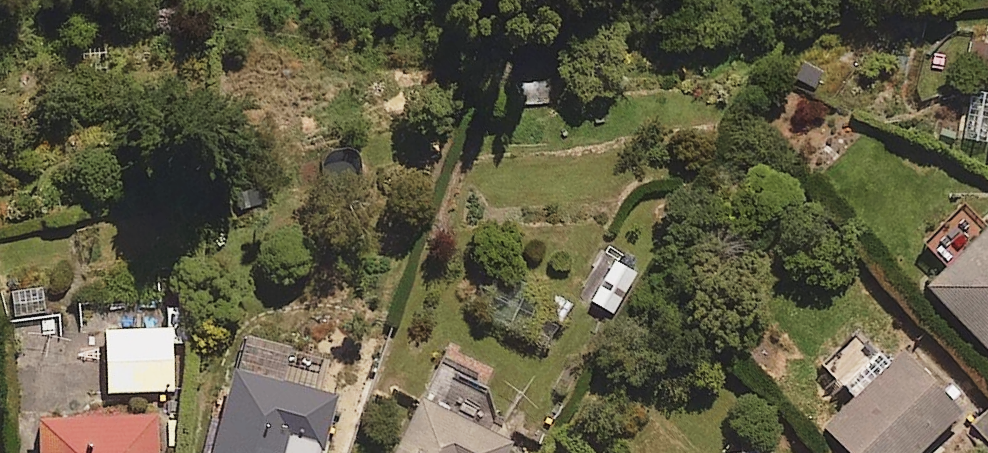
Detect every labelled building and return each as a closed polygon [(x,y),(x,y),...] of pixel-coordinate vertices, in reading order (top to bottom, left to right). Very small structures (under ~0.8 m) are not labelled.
[(939,263),(920,282),(987,348),(987,212),(979,221),(952,196),(912,237),(939,263)] [(633,259),(606,248),(584,303),(612,314),(633,259)] [(174,318),(104,321),(106,389),(176,386),(174,318)] [(816,417),(848,452),(907,452),(958,407),(898,341),(882,355),(853,323),(817,356),(847,389),(816,417)] [(232,327),(225,362),(213,360),(195,452),(281,452),(284,437),(318,444),(337,348),(232,327)] [(509,435),(487,384),(436,361),(420,394),(405,387),(375,452),(500,452),(509,435)] [(42,406),(41,452),(160,452),(161,406),(42,406)]
